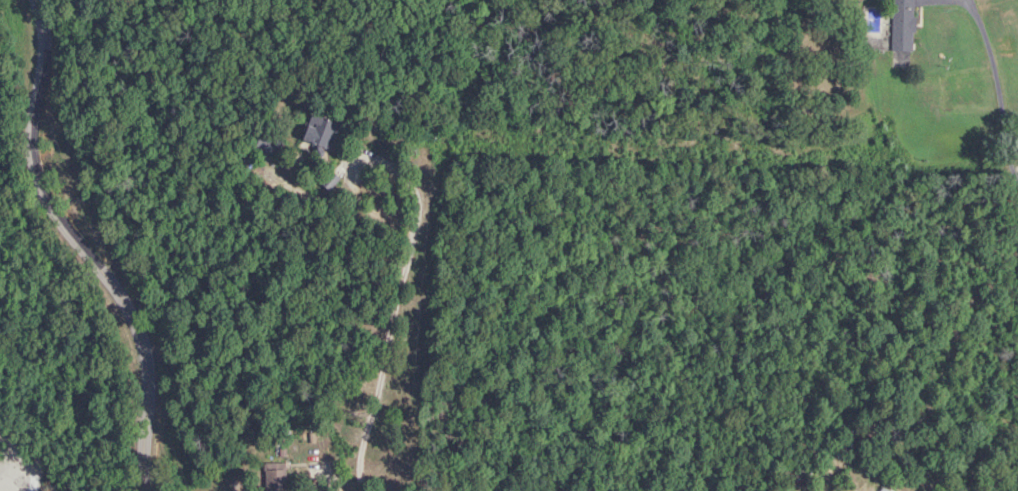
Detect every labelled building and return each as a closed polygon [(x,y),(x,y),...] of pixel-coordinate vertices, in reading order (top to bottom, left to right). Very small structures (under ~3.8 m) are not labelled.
[(890,52),(912,52),(912,0),(890,0),(890,52)] [(330,151),(338,125),(310,116),(302,141),(330,151)] [(263,465),(263,490),(285,490),(285,465),(263,465)]
